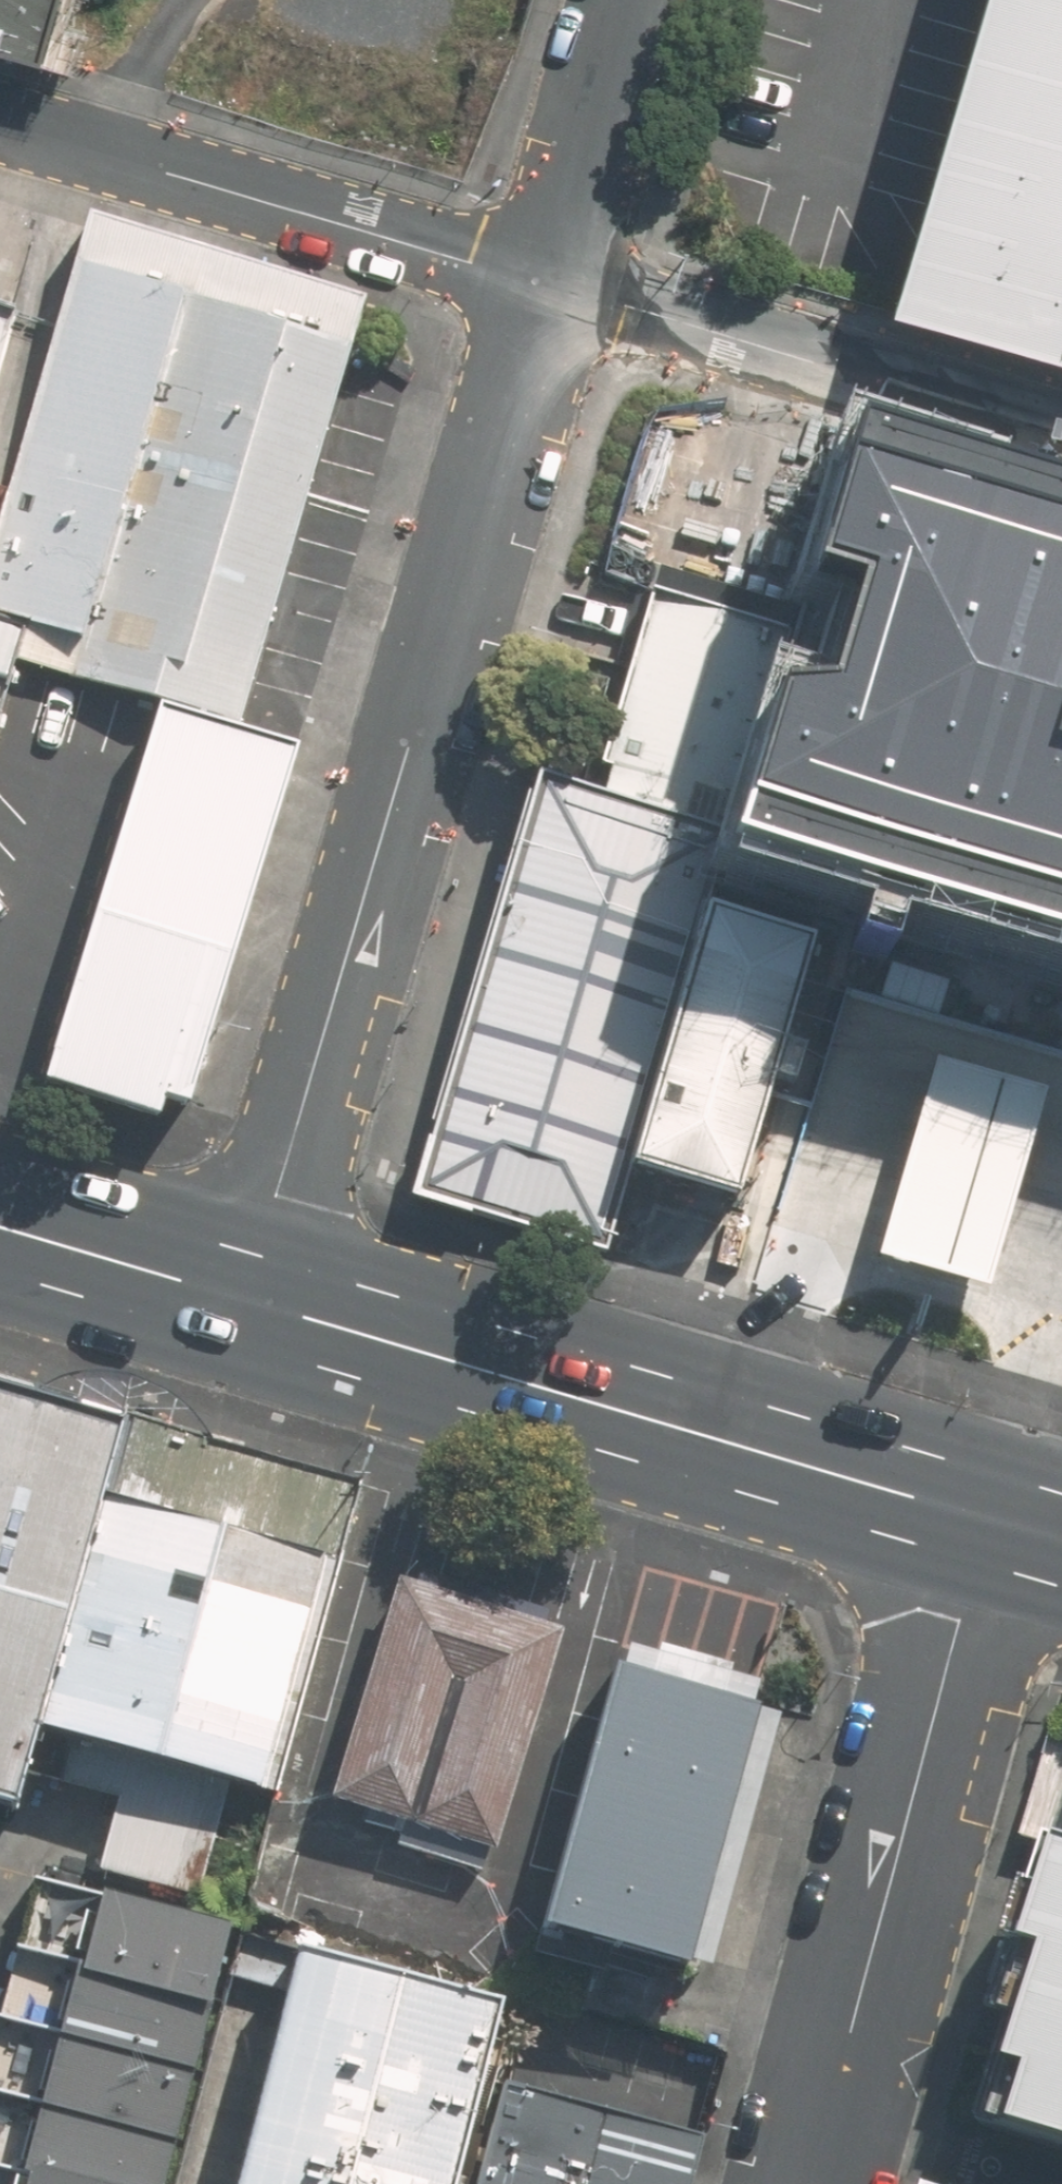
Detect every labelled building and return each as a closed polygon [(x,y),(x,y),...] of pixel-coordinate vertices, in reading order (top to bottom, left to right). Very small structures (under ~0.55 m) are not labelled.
[(50,47),(64,0),(0,0),(0,32),(50,47)] [(916,290),(1061,336),(1061,0),(996,0),(916,290)] [(91,232),(0,539),(0,614),(82,639),(194,262),(91,232)] [(363,311),(194,262),(82,639),(72,673),(158,698),(241,723),(363,311)] [(718,862),(823,891),(1061,959),(1061,556),(836,493),(809,589),(845,599),(815,706),(766,692),(728,827),(718,862)] [(592,788),(728,827),(766,692),(786,637),(647,597),(592,788)] [(0,625),(0,690),(18,630),(0,625)] [(241,723),(158,698),(42,1075),(177,1116),(292,739),(241,723)] [(592,788),(541,773),(420,1191),(609,1246),(632,1165),(718,862),(728,827),(592,788)] [(823,891),(718,862),(632,1165),(731,1194),(780,1033),(823,891)] [(938,1056),(885,1248),(990,1277),(1043,1084),(938,1056)] [(0,1389),(0,1797),(11,1800),(31,1730),(98,1490),(117,1421),(0,1389)] [(337,1557),(98,1490),(31,1730),(270,1796),(337,1557)] [(557,1625),(392,1577),(327,1798),(492,1847),(557,1625)] [(771,1708),(611,1664),(536,1932),(696,1977),(771,1708)] [(969,2125),(1061,2154),(1061,1826),(969,2125)] [(229,1917),(41,1865),(0,2014),(0,2183),(155,2183),(229,1917)] [(499,1999),(297,1943),(230,2183),(447,2183),(499,1999)] [(498,2081),(469,2183),(689,2183),(701,2138),(498,2081)]
